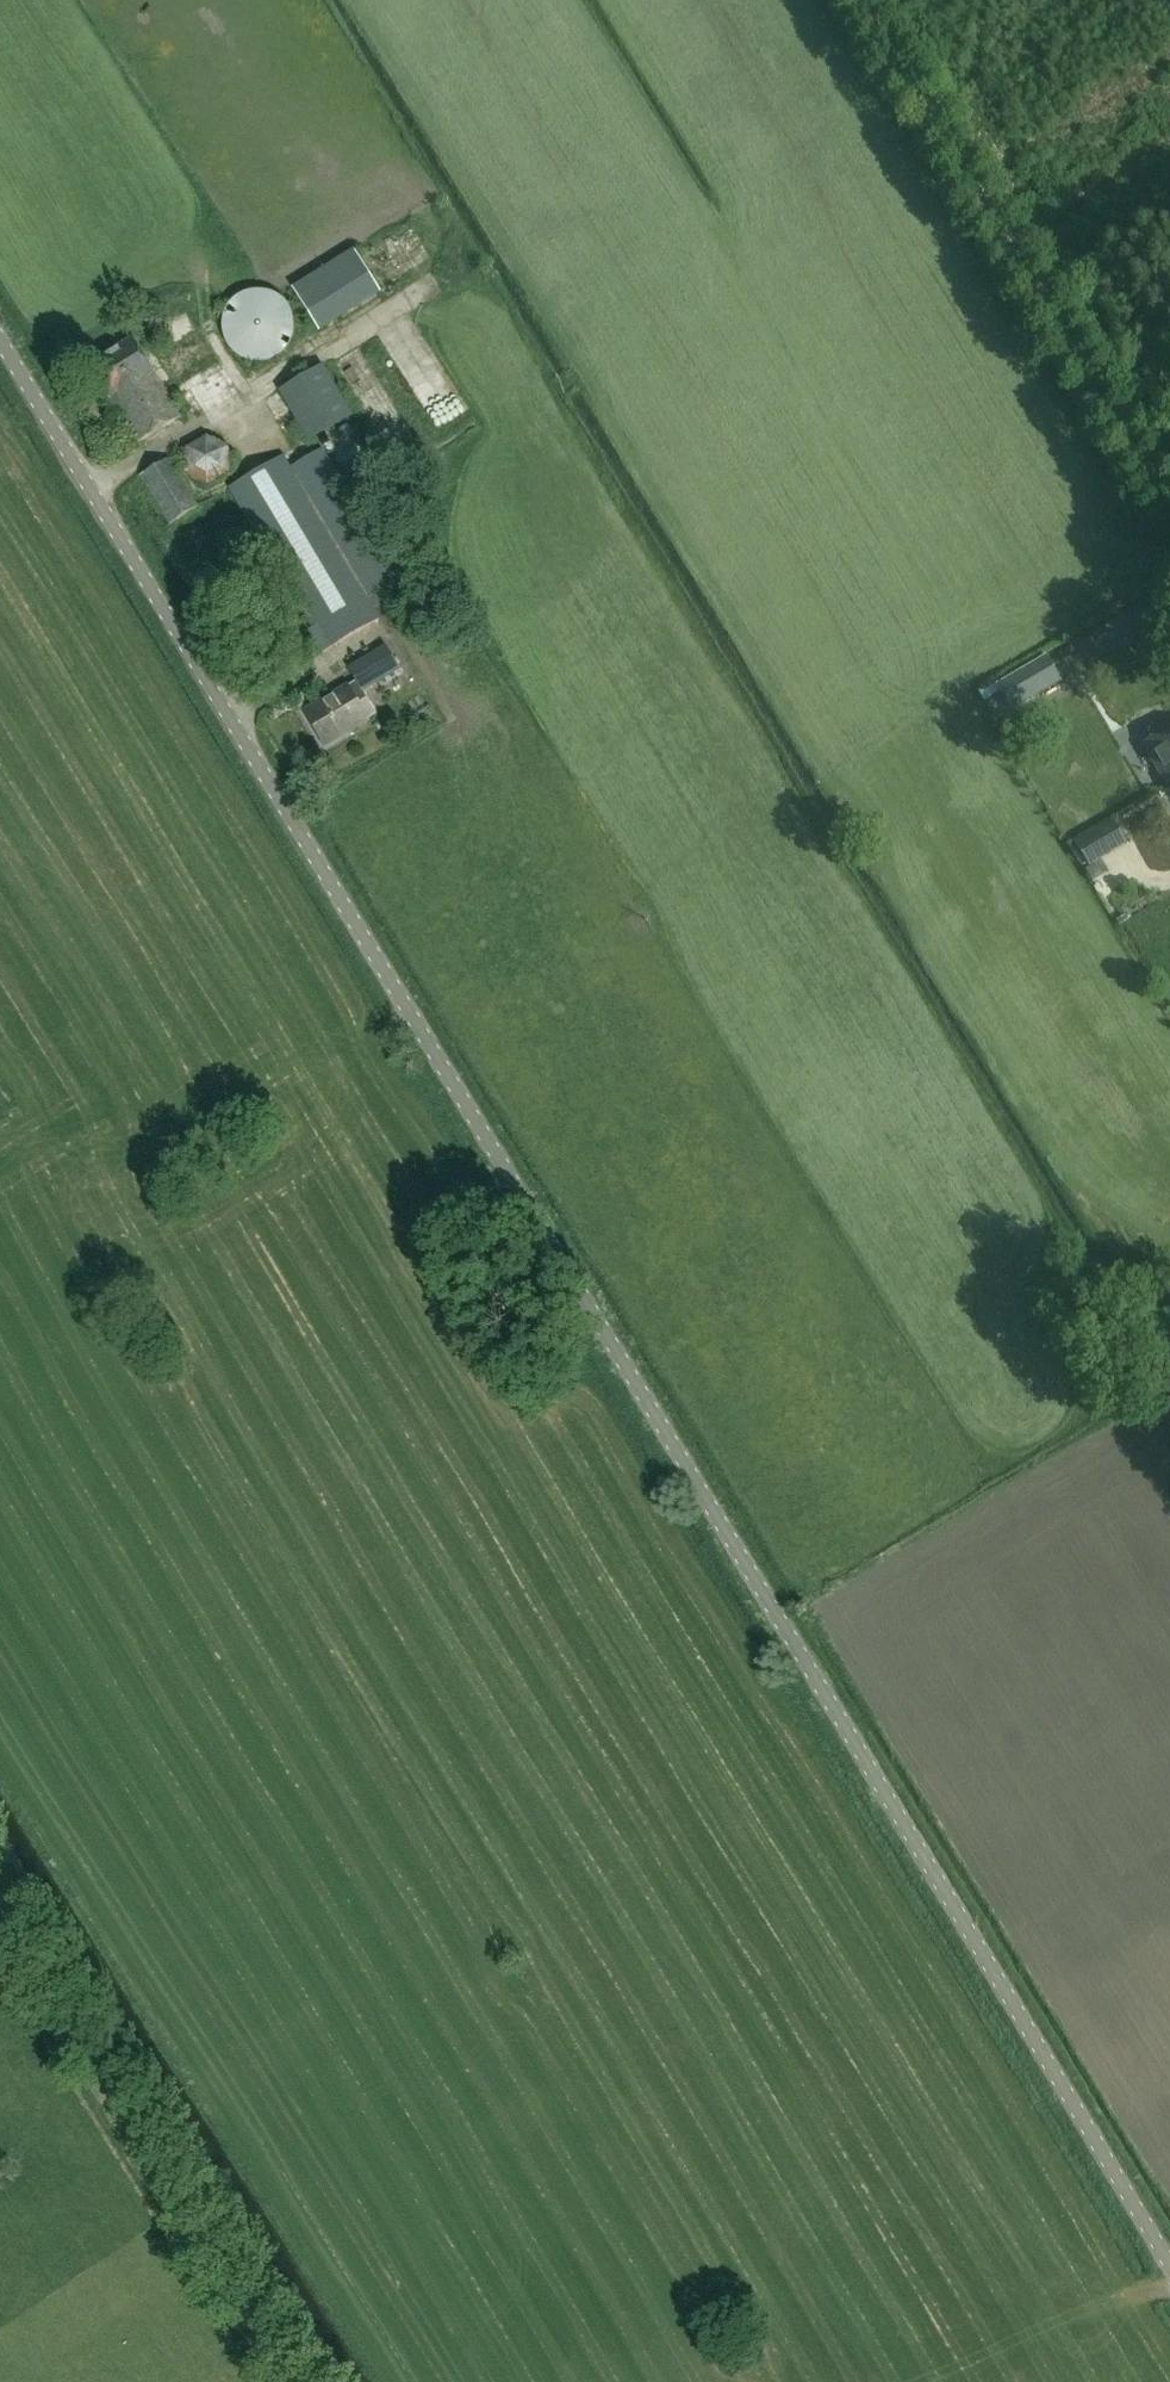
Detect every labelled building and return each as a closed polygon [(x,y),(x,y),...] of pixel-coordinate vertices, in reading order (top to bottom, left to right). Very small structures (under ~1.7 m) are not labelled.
[(320,332),(381,293),(352,249),(291,288),(320,332)] [(222,323),(222,326),(222,328),(222,331),(223,334),(223,336),(224,339),(225,341),(226,343),(228,346),(229,348),(231,350),(233,352),(234,354),(236,355),(239,357),(241,358),(246,360),(248,361),(251,362),(254,362),(259,362),(264,362),(267,361),(270,360),(274,358),(279,356),(281,354),(285,351),(286,349),(288,346),(289,344),(290,342),(292,339),(292,337),(293,334),(294,332),(294,329),(294,327),(294,324),(294,321),(293,319),(292,316),(292,314),(289,309),(288,307),(287,305),(283,301),(281,299),(277,296),(275,295),(270,292),(265,291),(262,291),(257,290),(254,291),(252,291),(247,292),(244,293),(240,295),(237,297),(235,298),(232,302),(228,306),(227,308),(226,311),(225,313),(224,315),(223,318),(223,321),(222,323)] [(181,417),(154,374),(133,339),(88,366),(109,401),(108,401),(135,447),(181,417)] [(279,391),(310,442),(353,416),(321,365),(279,391)] [(210,395),(208,378),(187,380),(189,397),(210,395)] [(208,485),(230,472),(230,447),(206,435),(185,448),(186,472),(208,485)] [(368,598),(400,580),(323,448),(290,468),(283,456),(229,489),(325,652),(381,619),(368,598)] [(169,458),(139,476),(168,525),(199,507),(169,458)] [(301,639),(285,610),(267,620),(283,650),(301,639)] [(355,682),(348,686),(304,712),(325,747),(368,721),(367,719),(376,714),(363,692),(385,679),(387,683),(402,675),(381,638),(342,661),(355,682)] [(1060,681),(1045,655),(996,683),(1011,709),(1060,681)] [(1144,744),(1165,780),(1168,778),(1169,782),(1169,729),(1144,744)] [(1073,854),(1092,845),(1088,834),(1068,843),(1073,854)]
